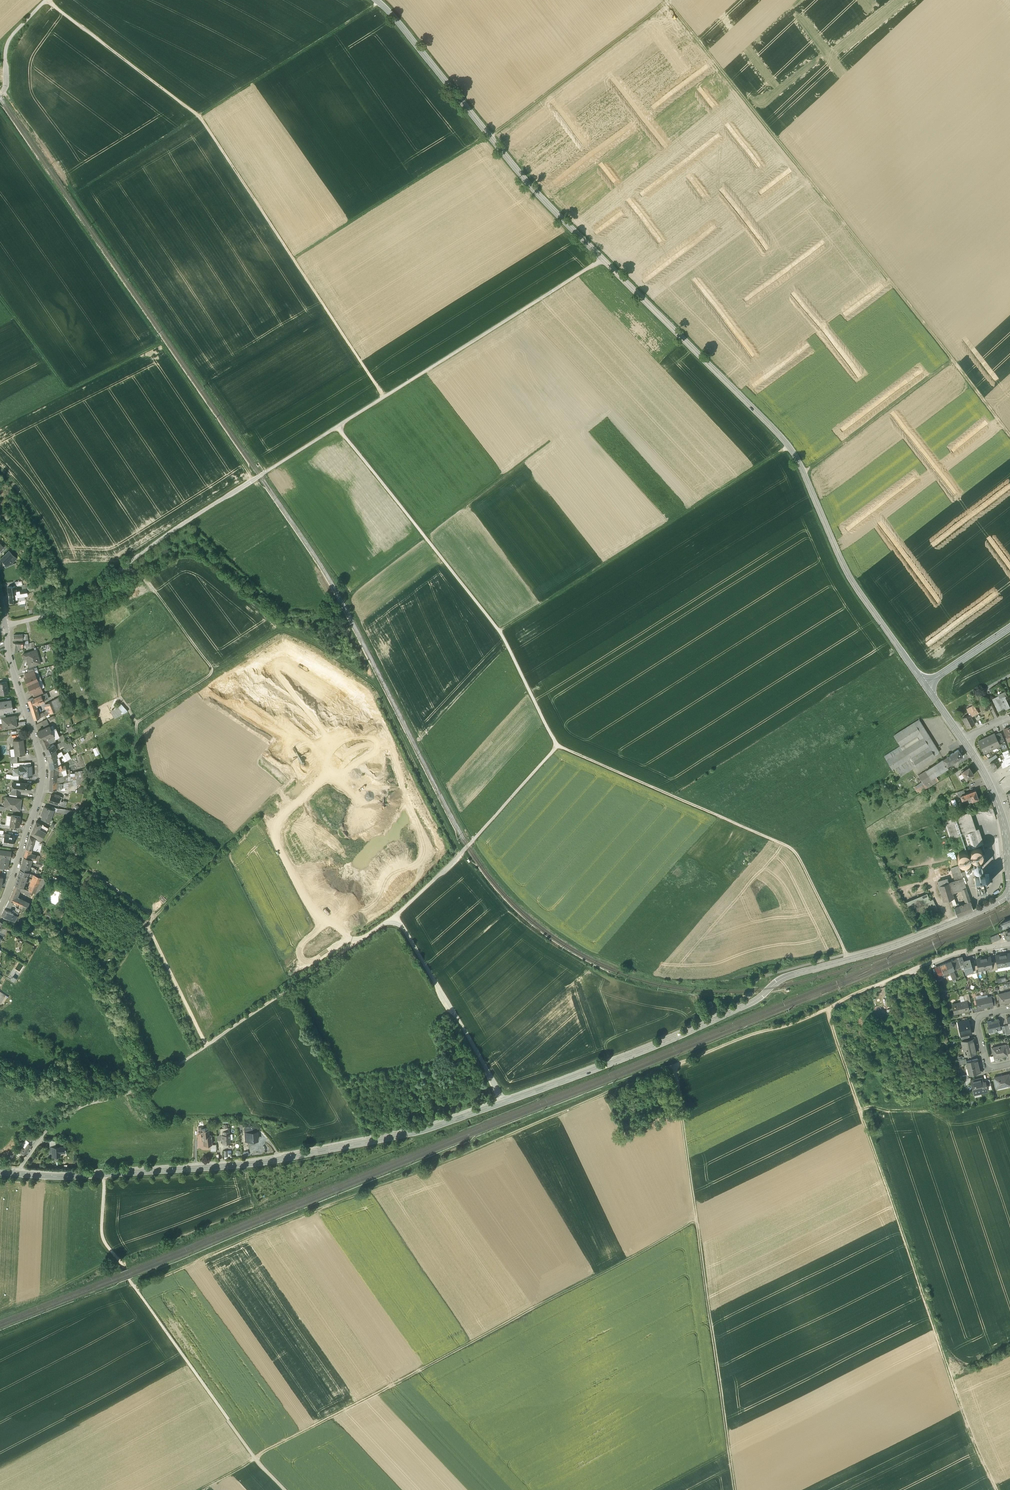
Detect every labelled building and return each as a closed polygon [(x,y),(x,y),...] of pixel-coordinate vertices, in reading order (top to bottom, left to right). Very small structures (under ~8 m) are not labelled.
[(3,547),(4,548),(0,551),(0,552),(2,554),(8,548),(5,545),(3,547)] [(9,551),(1,559),(4,562),(7,565),(10,561),(11,561),(12,562),(13,562),(16,559),(12,556),(13,555),(9,551)] [(16,586),(8,587),(9,595),(17,594),(16,591),(16,586)] [(17,594),(9,595),(10,603),(18,602),(17,597),(17,594)] [(18,643),(13,642),(12,651),(17,651),(17,649),(19,649),(19,647),(23,647),(23,646),(23,643),(18,643)] [(37,650),(23,654),(24,658),(27,658),(29,667),(40,663),(37,650)] [(26,677),(25,678),(28,685),(38,681),(34,674),(26,677)] [(38,681),(28,685),(31,693),(32,693),(41,689),(38,681)] [(0,683),(0,695),(8,693),(7,682),(0,683)] [(41,689),(32,693),(35,698),(41,695),(43,694),(41,689)] [(35,698),(33,698),(28,700),(30,708),(36,706),(35,704),(43,701),(41,695),(35,698)] [(998,695),(992,698),(998,711),(1005,708),(1005,709),(1009,707),(1005,696),(999,698),(998,695)] [(58,698),(47,704),(51,713),(62,708),(58,698)] [(0,702),(0,712),(3,712),(13,710),(12,704),(11,700),(0,702)] [(124,712),(127,709),(120,702),(117,705),(124,712)] [(974,705),(966,709),(969,714),(970,714),(971,717),(977,714),(976,712),(977,712),(974,705)] [(30,708),(34,720),(39,718),(36,706),(30,708)] [(969,714),(963,718),(968,728),(975,724),(971,717),(970,714),(969,714)] [(6,717),(2,718),(2,719),(3,729),(17,727),(17,723),(16,716),(6,717)] [(45,728),(38,731),(41,741),(53,736),(51,730),(47,720),(42,721),(45,728)] [(939,752),(919,720),(893,735),(900,746),(884,756),(892,769),(896,767),(901,776),(939,752)] [(56,728),(51,730),(53,736),(55,739),(56,738),(56,739),(61,738),(56,728)] [(1001,732),(995,735),(999,743),(1004,741),(1001,732)] [(994,733),(978,740),(984,753),(1000,745),(999,743),(995,735),(994,733)] [(53,736),(41,741),(43,746),(49,743),(56,739),(56,738),(55,739),(53,736)] [(23,739),(13,741),(14,749),(15,756),(17,756),(25,755),(23,739)] [(49,743),(43,746),(46,755),(54,751),(56,750),(55,747),(53,744),(50,746),(49,743)] [(958,749),(941,760),(946,767),(957,759),(958,761),(960,759),(960,758),(962,756),(958,749)] [(1008,750),(1002,752),(1003,754),(1003,755),(1004,757),(1008,765),(1009,764),(1009,754),(1008,750)] [(54,751),(46,755),(49,762),(58,757),(56,755),(54,751)] [(63,755),(64,758),(66,757),(66,758),(67,757),(68,760),(71,758),(68,752),(67,752),(63,754),(63,755)] [(58,757),(49,762),(50,769),(61,764),(60,762),(58,757)] [(997,758),(990,762),(993,768),(997,766),(1001,764),(999,760),(997,758)] [(941,760),(926,770),(931,779),(936,776),(947,768),(946,767),(941,760)] [(62,766),(61,764),(50,769),(49,780),(56,778),(56,773),(58,773),(58,771),(63,770),(64,770),(66,770),(65,765),(62,766)] [(24,766),(19,766),(19,769),(19,774),(23,774),(24,777),(32,776),(32,765),(31,765),(24,766)] [(969,767),(962,771),(965,776),(967,778),(974,774),(969,767)] [(919,793),(939,780),(936,776),(931,779),(926,770),(918,775),(923,782),(915,787),(919,793)] [(56,778),(49,780),(49,790),(57,790),(57,789),(65,789),(65,783),(56,784),(56,778)] [(16,783),(12,782),(12,792),(16,793),(20,793),(20,791),(20,786),(16,786),(16,783)] [(31,784),(21,783),(20,786),(20,791),(30,792),(31,784)] [(975,790),(965,794),(967,798),(968,797),(969,800),(972,799),(972,801),(978,798),(975,790)] [(60,797),(55,795),(54,796),(51,795),(49,802),(57,805),(58,803),(60,797)] [(21,800),(6,797),(4,807),(6,807),(6,808),(10,809),(11,810),(11,809),(20,810),(21,800)] [(52,810),(44,807),(41,815),(43,815),(42,818),(45,820),(51,823),(51,822),(50,822),(51,819),(52,819),(55,812),(52,810)] [(74,812),(57,809),(56,812),(71,818),(74,812)] [(966,812),(944,819),(950,837),(963,833),(972,830),(966,812)] [(21,817),(12,816),(11,817),(10,826),(19,827),(21,817)] [(41,825),(36,822),(31,834),(41,840),(43,837),(44,837),(43,836),(45,834),(39,830),(41,825)] [(48,829),(41,825),(39,830),(45,834),(48,829)] [(972,830),(963,833),(968,848),(981,844),(976,829),(972,830)] [(12,836),(5,834),(4,838),(2,838),(1,843),(4,843),(3,844),(12,846),(13,838),(12,837),(12,836)] [(34,838),(30,837),(26,849),(31,850),(35,838),(34,838)] [(982,855),(982,852),(982,850),(980,848),(978,847),(976,846),(974,847),(972,848),(970,850),(970,853),(970,855),(972,857),(974,858),(976,859),(979,858),(981,857),(982,855)] [(0,850),(0,856),(2,856),(0,866),(0,868),(3,868),(7,869),(9,859),(10,859),(11,852),(0,850)] [(969,859),(970,856),(969,854),(968,852),(966,851),(963,850),(961,851),(959,852),(958,854),(957,856),(958,859),(959,861),(961,862),(964,863),(966,862),(968,861),(969,859)] [(32,860),(24,857),(20,869),(28,872),(29,869),(32,860)] [(981,867),(982,865),(981,863),(980,862),(979,861),(977,860),(976,861),(974,862),(973,863),(973,865),(973,867),(974,868),(976,869),(977,869),(979,869),(981,868),(981,867)] [(960,868),(952,870),(955,880),(963,878),(962,875),(961,872),(960,868)] [(28,872),(20,869),(18,876),(17,879),(16,882),(15,885),(19,887),(22,888),(28,872)] [(34,875),(28,890),(33,892),(35,893),(40,896),(45,883),(44,879),(34,875)] [(985,875),(975,876),(976,887),(986,885),(985,875)] [(955,880),(949,882),(952,892),(962,890),(966,888),(963,878),(955,880)] [(949,882),(939,885),(944,901),(951,899),(954,898),(952,892),(949,882)] [(63,887),(55,883),(48,899),(57,903),(63,889),(62,889),(63,887)] [(22,888),(19,887),(15,885),(14,888),(18,890),(29,895),(30,894),(32,895),(33,892),(28,890),(26,889),(22,888)] [(18,890),(14,888),(9,900),(13,902),(20,906),(22,906),(23,901),(24,901),(17,897),(18,895),(17,895),(17,894),(18,890)] [(966,888),(962,890),(966,903),(971,901),(966,888)] [(927,893),(912,900),(915,907),(926,902),(930,900),(927,893)] [(933,899),(930,900),(926,902),(929,908),(936,906),(933,899)] [(912,900),(905,903),(908,910),(915,907),(912,900)] [(959,905),(954,907),(957,916),(973,909),(971,901),(966,903),(959,905)] [(13,914),(4,910),(1,916),(7,918),(6,918),(14,922),(17,917),(13,915),(13,914)] [(1002,923),(1002,925),(999,926),(1000,929),(1009,925),(1009,920),(1002,923)] [(1002,954),(996,955),(997,962),(998,967),(1004,966),(1002,954)] [(990,956),(983,958),(985,969),(992,968),(991,963),(990,956)] [(983,958),(977,959),(978,965),(979,970),(985,969),(983,958)] [(955,959),(946,963),(949,972),(953,970),(958,968),(955,959)] [(969,959),(963,961),(964,965),(964,966),(966,973),(971,972),(973,971),(970,963),(969,959)] [(946,963),(940,966),(944,974),(947,973),(949,972),(946,963)] [(947,973),(944,974),(940,966),(935,968),(937,972),(939,976),(940,975),(941,978),(948,975),(947,973)] [(998,994),(1000,1004),(1009,1001),(1009,991),(998,994)] [(991,996),(976,1000),(978,1009),(993,1005),(991,996)] [(965,1001),(953,1004),(956,1014),(962,1013),(962,1012),(964,1011),(964,1012),(969,1011),(967,1004),(967,1001),(965,1001)] [(968,1020),(957,1023),(959,1029),(961,1028),(962,1036),(969,1034),(972,1034),(968,1020)] [(998,1020),(987,1022),(988,1026),(987,1027),(988,1033),(1001,1030),(998,1020)] [(969,1045),(964,1046),(963,1046),(965,1056),(976,1053),(974,1043),(969,1045)] [(1005,1045),(992,1048),(994,1059),(1008,1056),(1007,1053),(1005,1045)] [(967,1062),(966,1062),(967,1063),(968,1069),(969,1069),(970,1074),(969,1075),(970,1075),(981,1072),(978,1059),(967,1062)] [(999,1078),(999,1077),(994,1078),(996,1089),(1009,1086),(1009,1079),(1009,1075),(999,1078)] [(982,1078),(971,1081),(974,1093),(987,1090),(986,1087),(986,1083),(985,1083),(983,1084),(982,1078)] [(203,1129),(201,1129),(201,1133),(201,1136),(203,1136),(203,1145),(212,1144),(211,1135),(209,1135),(208,1128),(203,1129)] [(256,1132),(248,1133),(249,1141),(257,1140),(257,1132),(256,1132)] [(24,1150),(32,1138),(29,1136),(28,1137),(25,1135),(23,1139),(25,1141),(21,1148),(24,1150)] [(225,1135),(222,1136),(222,1143),(230,1143),(230,1135),(225,1135)] [(21,1148),(18,1152),(26,1157),(30,1151),(28,1150),(35,1140),(32,1138),(24,1150),(21,1148)] [(55,1147),(52,1147),(52,1152),(52,1156),(60,1155),(60,1152),(60,1146),(55,1147)]
